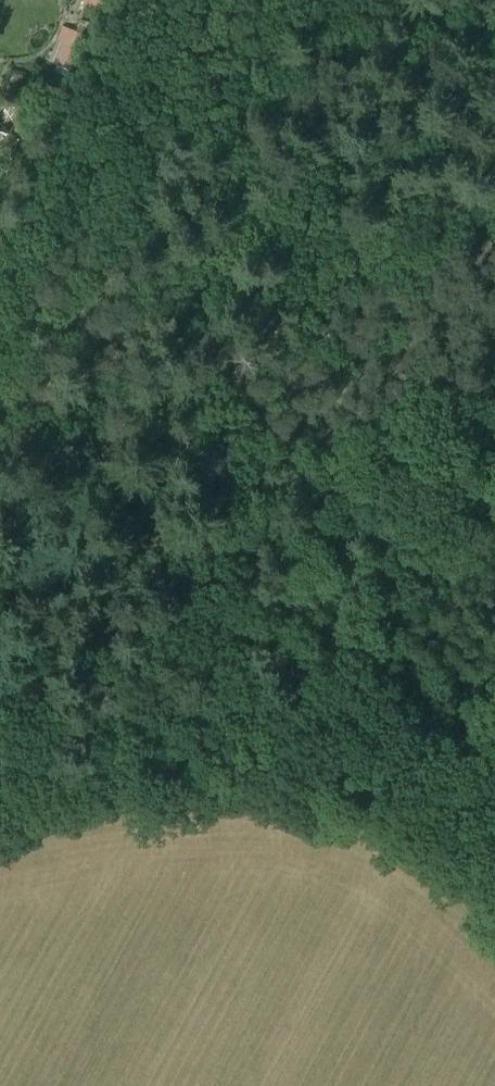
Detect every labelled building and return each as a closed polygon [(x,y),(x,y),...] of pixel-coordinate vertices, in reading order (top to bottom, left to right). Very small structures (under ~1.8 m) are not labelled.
[(79,4),(107,16),(111,7),(113,8),(116,0),(81,0),(79,4)] [(63,26),(50,60),(74,70),(83,46),(87,48),(92,37),(63,26)] [(54,103),(59,93),(31,81),(21,103),(1,94),(0,96),(0,122),(11,127),(12,125),(16,126),(14,131),(24,135),(33,116),(40,119),(35,129),(42,132),(46,123),(52,126),(61,106),(54,103)] [(13,142),(2,137),(4,132),(0,131),(0,183),(6,169),(1,167),(13,142)]
